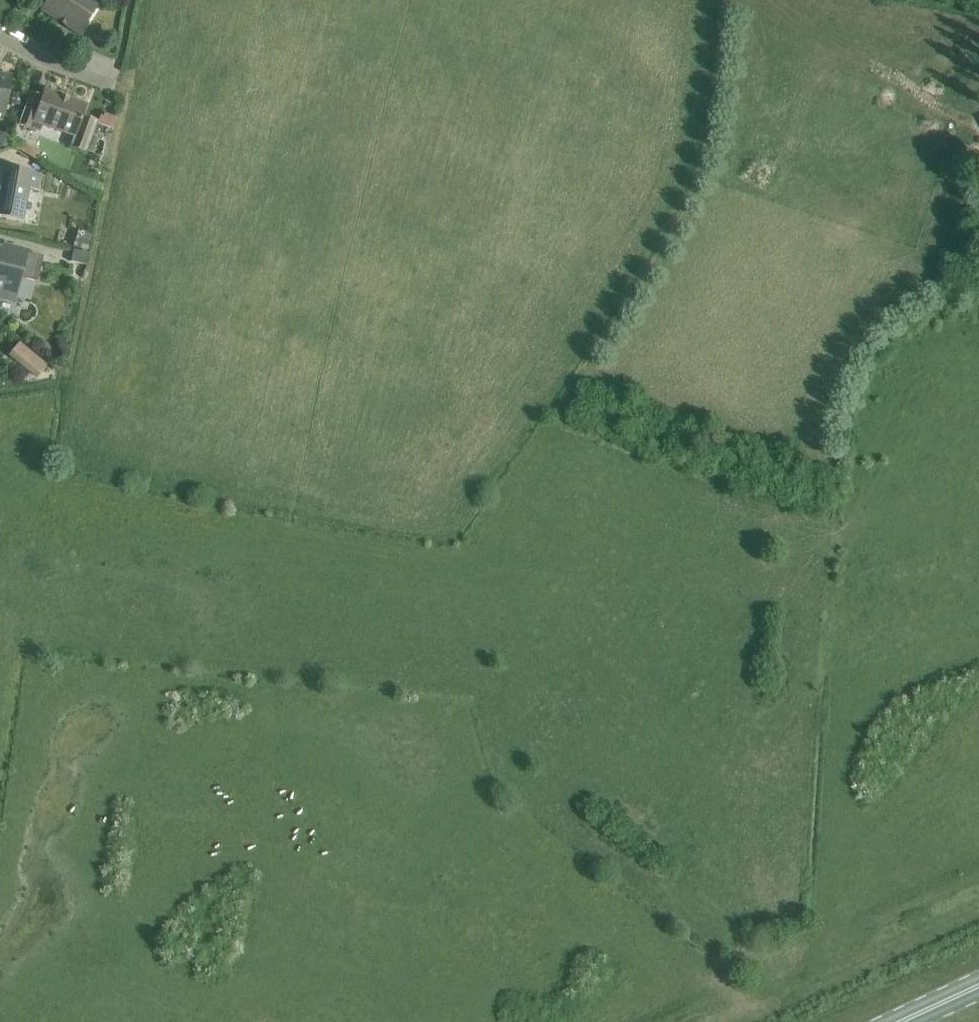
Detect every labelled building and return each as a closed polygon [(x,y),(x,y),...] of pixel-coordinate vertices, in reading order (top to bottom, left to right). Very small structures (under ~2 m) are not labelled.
[(43,2),(44,3),(40,9),(58,19),(58,18),(67,23),(65,26),(79,34),(100,0),(44,0),(43,2)] [(11,76),(0,75),(0,118),(3,119),(11,76)] [(96,122),(81,116),(85,105),(44,90),(41,97),(29,92),(17,125),(31,130),(31,128),(39,131),(41,125),(72,136),(68,147),(85,153),(96,122)] [(12,91),(10,103),(19,104),(20,92),(12,91)] [(34,161),(39,153),(15,138),(10,146),(34,161)] [(41,176),(0,167),(0,218),(21,222),(27,189),(39,191),(41,176)] [(77,229),(73,246),(88,249),(91,233),(77,229)] [(25,253),(0,247),(0,297),(12,301),(18,277),(35,281),(41,257),(25,253)] [(71,251),(69,263),(84,266),(86,258),(87,254),(71,251)] [(18,342),(8,354),(35,377),(46,365),(18,342)]
